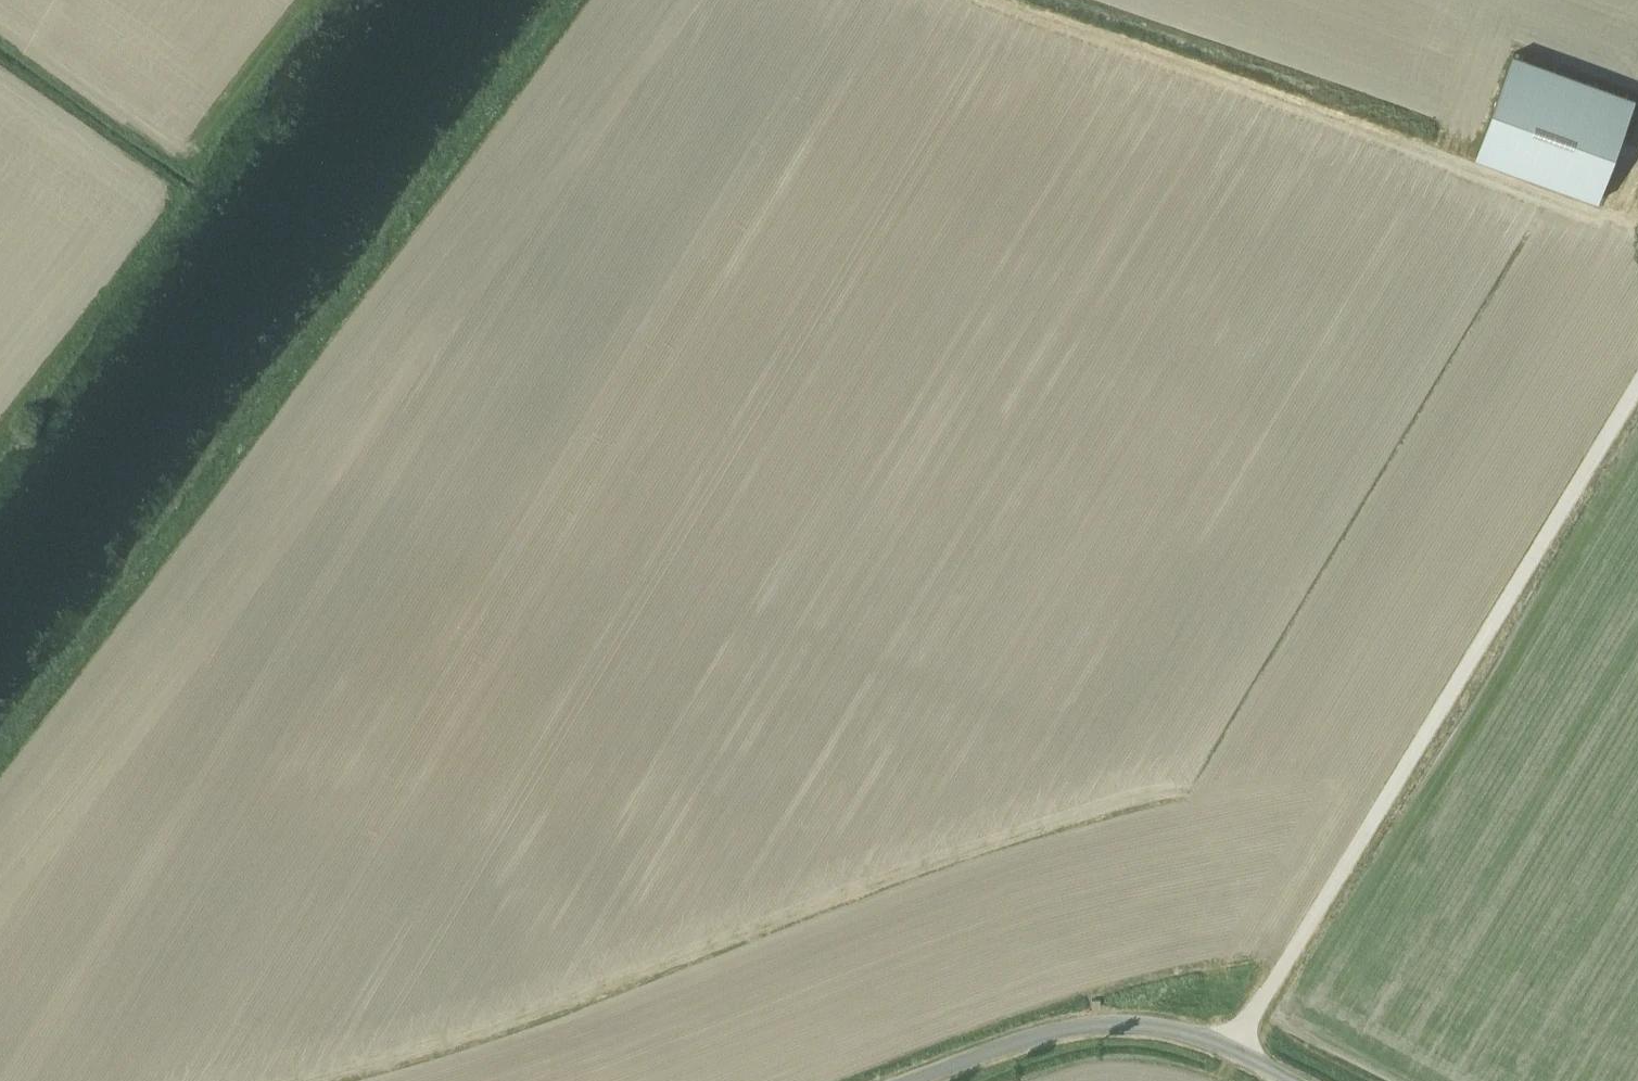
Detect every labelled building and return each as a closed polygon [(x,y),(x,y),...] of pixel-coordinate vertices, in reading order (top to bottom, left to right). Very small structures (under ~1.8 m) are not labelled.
[(1514,51),(1476,155),(1600,199),(1637,95),(1514,51)]
